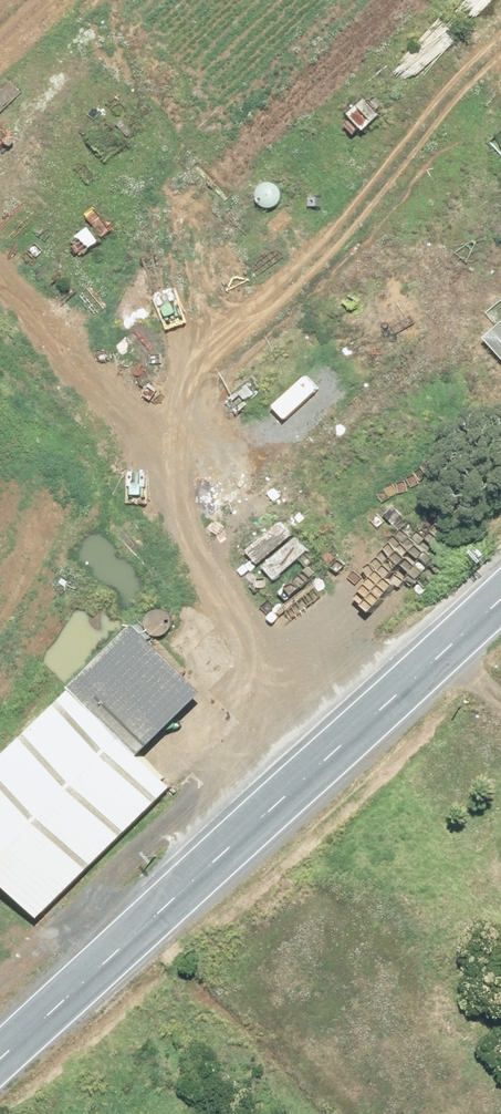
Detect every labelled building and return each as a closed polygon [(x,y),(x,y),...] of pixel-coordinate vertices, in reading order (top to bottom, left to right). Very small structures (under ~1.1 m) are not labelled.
[(497,320),(482,333),(500,355),(500,317),(497,320)] [(98,333),(104,340),(111,334),(105,327),(102,329),(98,333)] [(296,534),(260,562),(271,577),(307,549),(296,534)] [(0,749),(0,879),(34,913),(167,783),(134,749),(197,687),(129,617),(64,682),(66,684),(0,749)] [(198,661),(208,663),(210,655),(199,654),(198,661)] [(184,780),(192,788),(199,782),(190,774),(184,780)] [(486,870),(500,885),(500,855),(486,870)]
